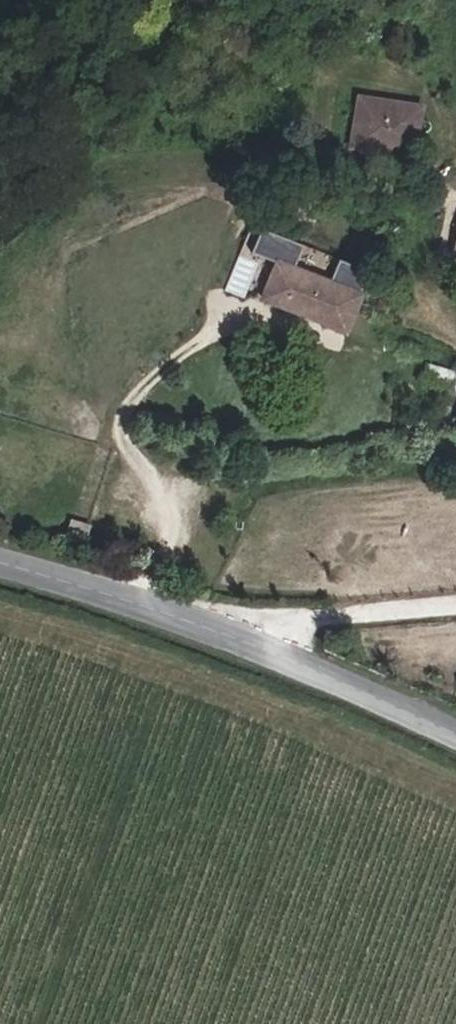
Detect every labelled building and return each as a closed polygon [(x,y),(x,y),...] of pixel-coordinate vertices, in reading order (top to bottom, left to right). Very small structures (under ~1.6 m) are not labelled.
[(421,109),(359,98),(350,148),(412,159),(421,109)] [(313,224),(319,210),(292,198),(285,211),(313,224)] [(285,272),(288,263),(276,258),(273,268),(285,272)] [(285,272),(273,268),(263,299),(327,320),(342,282),(288,263),(285,272)]
